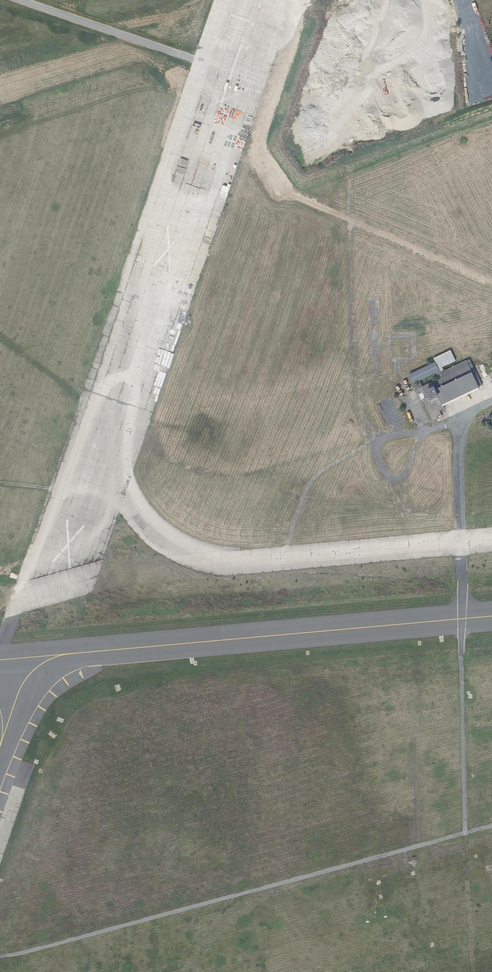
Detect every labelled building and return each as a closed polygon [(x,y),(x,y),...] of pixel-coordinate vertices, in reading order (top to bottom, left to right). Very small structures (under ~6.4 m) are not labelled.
[(442,416),(439,410),(444,408),(442,404),(482,384),(470,358),(441,372),(435,361),(410,373),(414,382),(417,381),(418,383),(415,384),(432,421),(442,416)] [(483,363),(490,377),(491,377),(491,362),(491,359),(483,363)]
